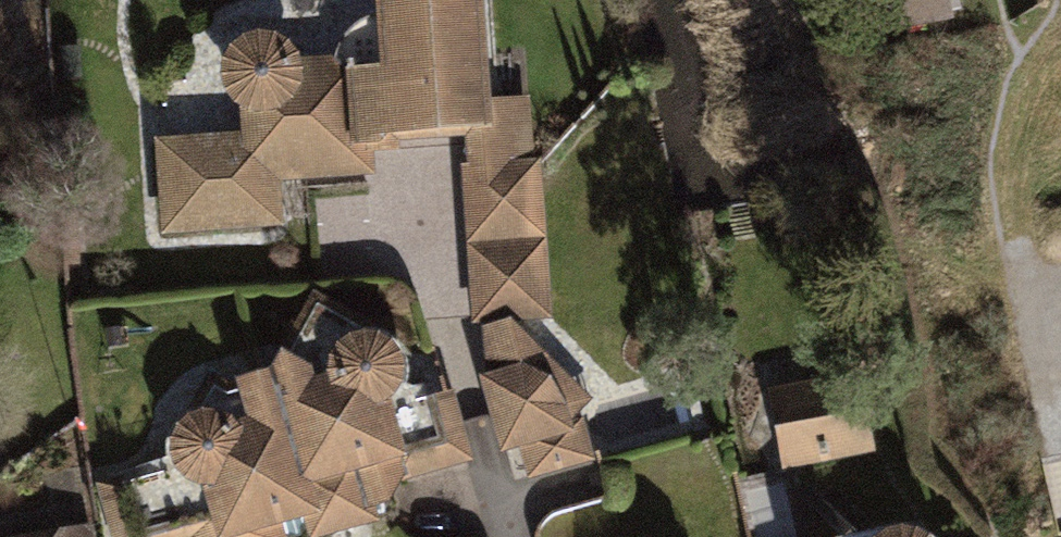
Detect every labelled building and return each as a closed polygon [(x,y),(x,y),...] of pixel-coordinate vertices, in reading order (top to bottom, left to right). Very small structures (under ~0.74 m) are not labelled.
[(374,123),(491,115),(484,0),(382,0),(384,37),(240,47),(245,122),(163,127),(170,219),(278,212),(274,159),(376,152),(374,123)] [(903,23),(952,11),(950,0),(898,0),(903,23)] [(546,142),(465,147),(475,305),(556,299),(546,142)] [(284,348),(313,463),(408,439),(392,374),(411,326),(319,282),(284,348)] [(558,338),(484,358),(505,433),(578,413),(558,338)] [(217,515),(320,489),(313,463),(284,348),(228,360),(169,433),(207,464),(217,515)] [(780,373),(794,456),(883,441),(868,358),(780,373)] [(946,523),(898,497),(870,536),(949,536),(946,523)] [(800,536),(848,536),(840,511),(796,523),(800,536)] [(81,526),(27,536),(83,536),(81,526)]
